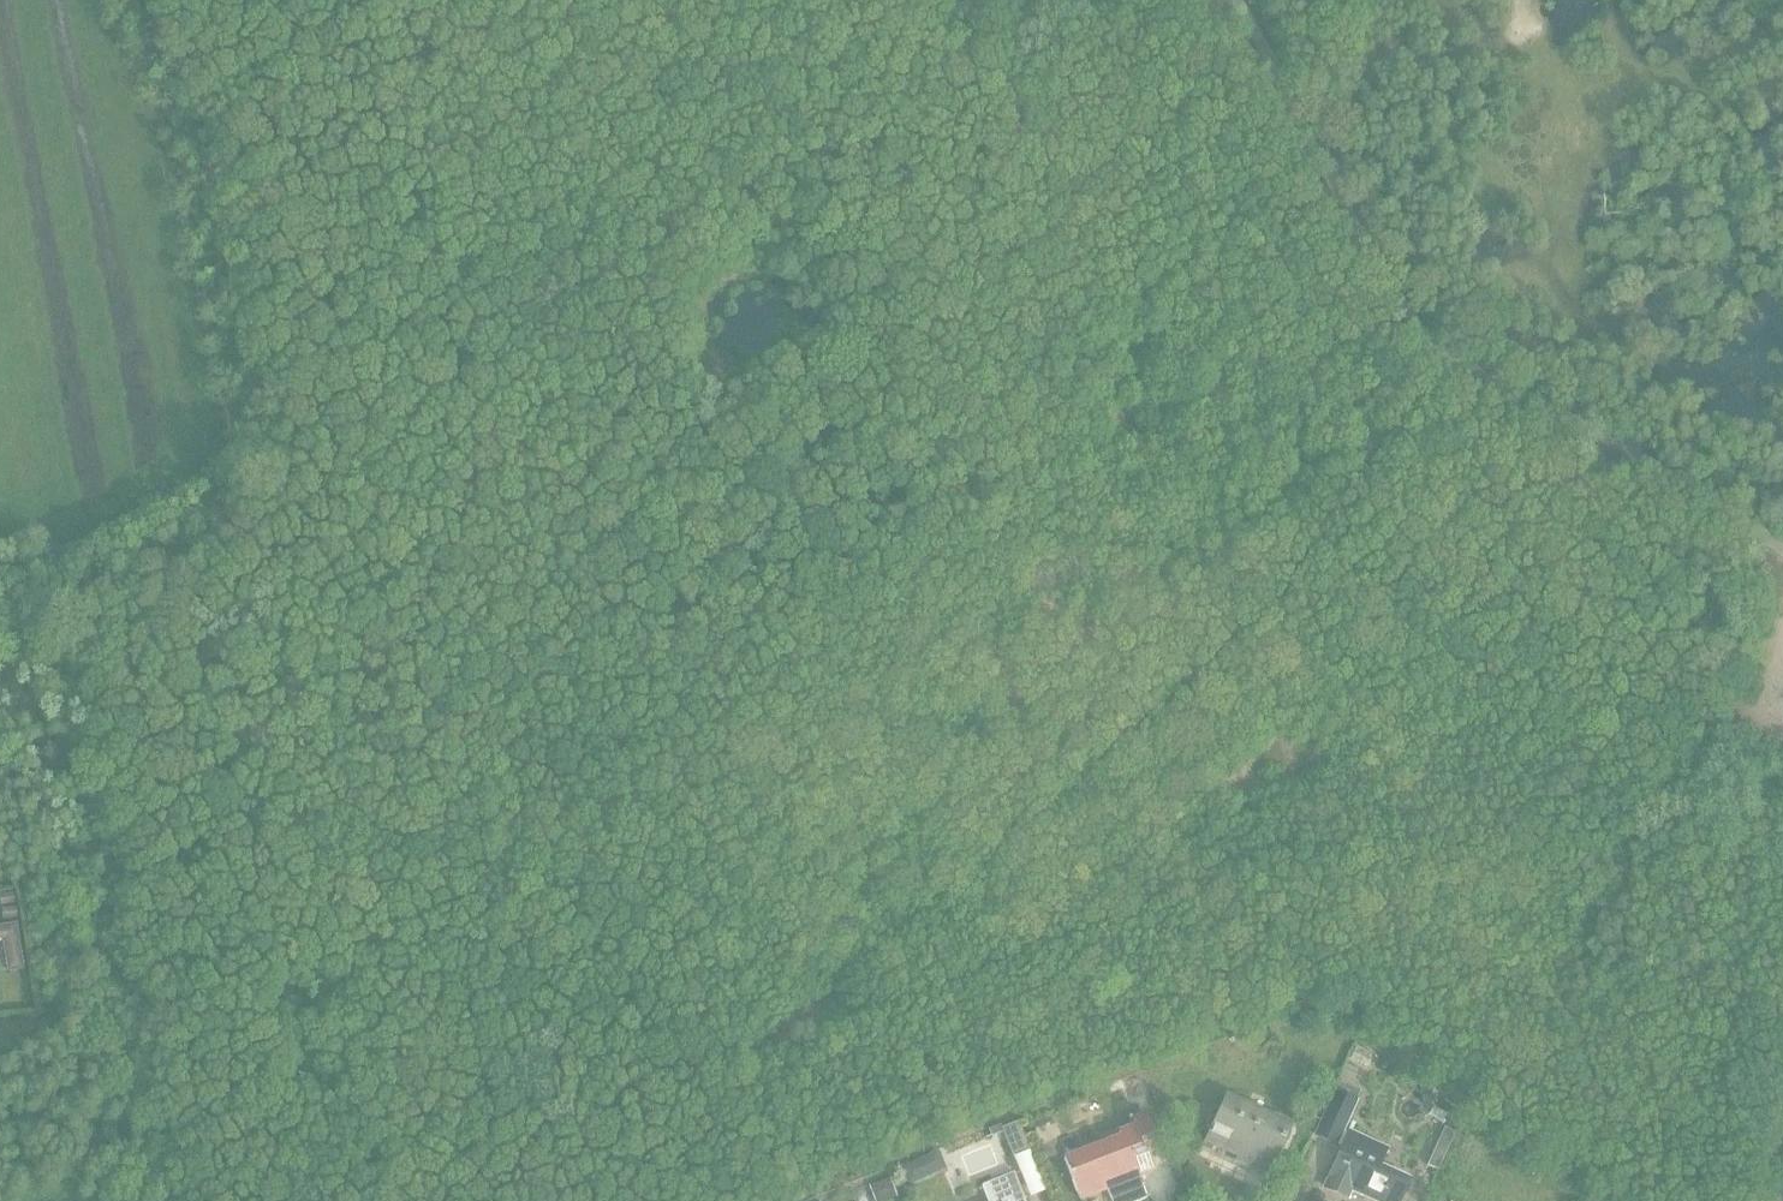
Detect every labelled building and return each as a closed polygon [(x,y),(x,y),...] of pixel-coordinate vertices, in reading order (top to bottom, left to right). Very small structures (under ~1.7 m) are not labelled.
[(0,924),(0,942),(2,941),(7,972),(24,969),(16,922),(0,924)] [(1341,1130),(1358,1089),(1341,1082),(1336,1092),(1334,1091),(1314,1135),(1341,1147),(1327,1178),(1378,1200),(1396,1200),(1406,1180),(1377,1167),(1385,1149),(1348,1132),(1348,1133),(1341,1130)] [(1249,1159),(1271,1168),(1290,1124),(1225,1095),(1209,1132),(1242,1147),(1236,1160),(1247,1164),(1249,1159)] [(1146,1199),(1137,1177),(1155,1170),(1147,1149),(1163,1143),(1149,1109),(1133,1115),(1137,1124),(1118,1132),(1120,1137),(1064,1160),(1080,1200),(1106,1190),(1110,1200),(1140,1200),(1146,1199)] [(1000,1128),(1012,1158),(1029,1151),(1017,1122),(1000,1128)] [(1013,1173),(982,1185),(988,1200),(1024,1200),(1013,1173)]
